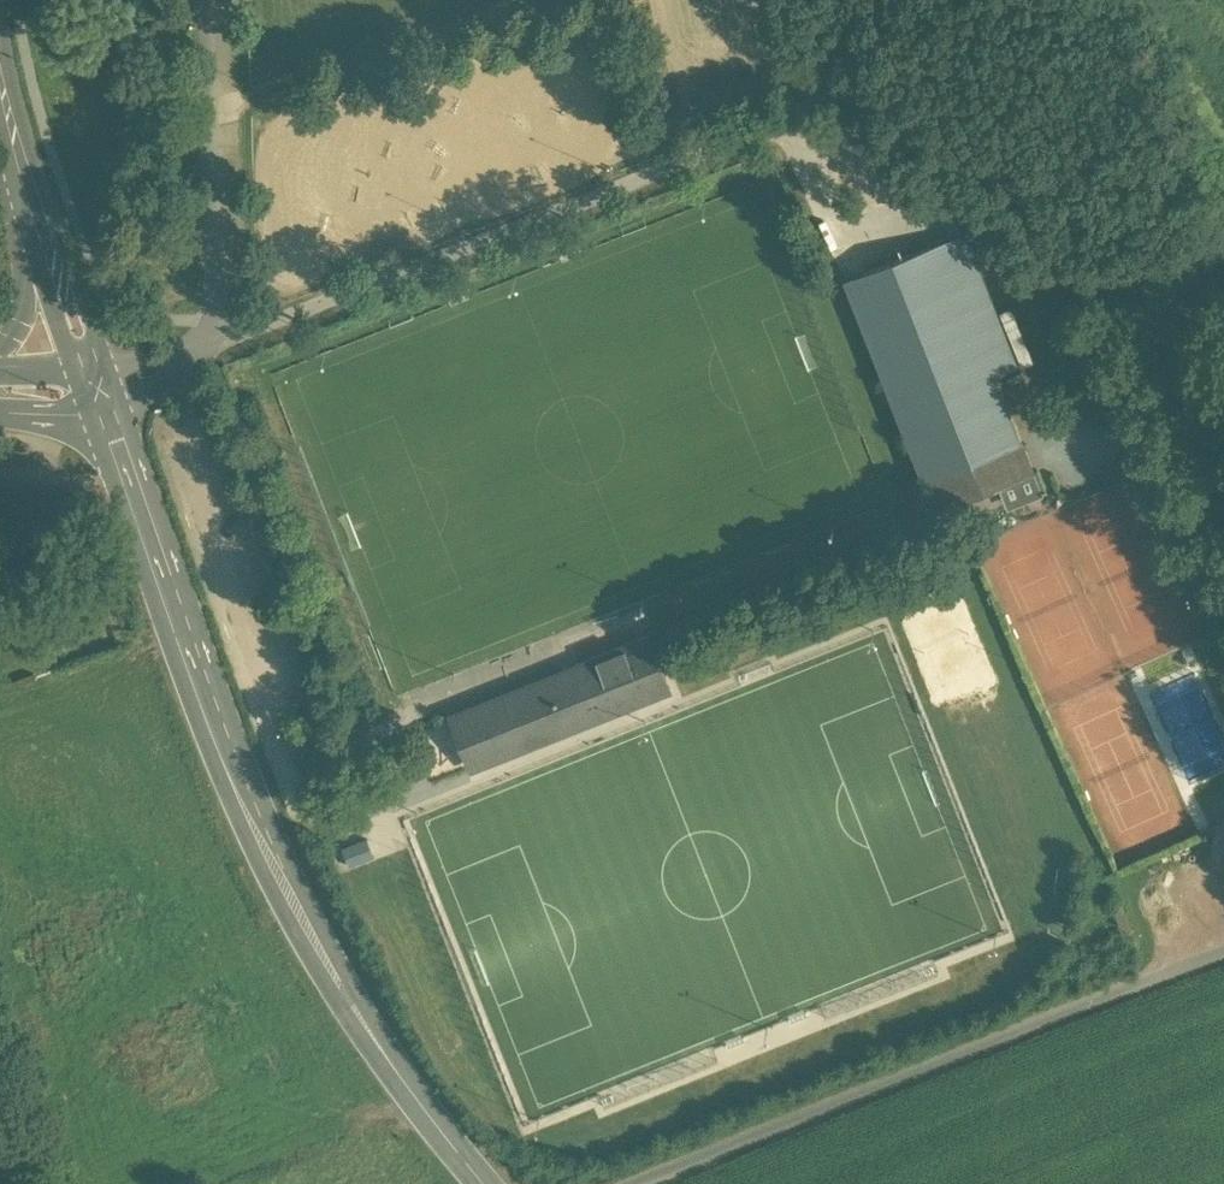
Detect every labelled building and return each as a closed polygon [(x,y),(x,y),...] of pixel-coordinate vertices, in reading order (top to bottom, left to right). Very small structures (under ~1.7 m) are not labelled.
[(1019,365),(966,231),(944,239),(995,372),(996,374),(1019,365)] [(944,239),(845,278),(923,480),(924,479),(935,511),(1035,471),(1022,441),(1023,441),(996,374),(995,372),(944,239)] [(648,635),(574,664),(594,715),(668,686),(648,635)] [(575,687),(459,733),(471,764),(587,718),(575,687)] [(350,865),(376,853),(367,832),(341,844),(350,865)]
